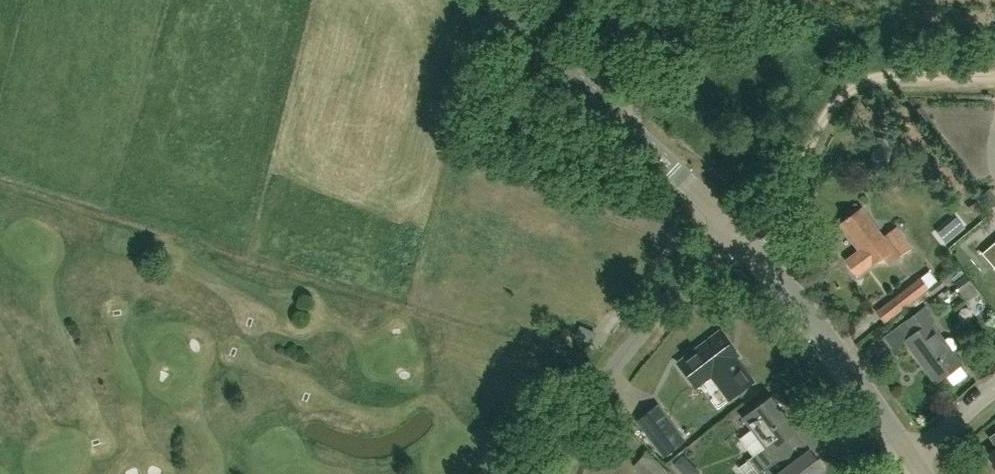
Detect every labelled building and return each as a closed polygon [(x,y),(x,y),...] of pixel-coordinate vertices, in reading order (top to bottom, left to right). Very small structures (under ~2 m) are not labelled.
[(857,276),(882,257),(888,265),(901,255),(911,248),(896,228),(881,239),(860,210),(841,224),(860,249),(845,260),(857,276)] [(983,253),(994,268),(994,243),(983,253)] [(904,308),(929,289),(920,277),(892,298),(901,311),(904,308)] [(960,365),(961,364),(952,351),(955,348),(956,344),(951,338),(947,338),(944,340),(931,322),(934,320),(924,306),(904,321),(913,334),(905,339),(936,382),(946,375),(952,382),(956,383),(964,377),(965,372),(960,365)] [(736,394),(751,383),(732,358),(736,355),(719,332),(700,347),(703,351),(681,368),(693,384),(715,367),(736,394)] [(793,449),(785,439),(794,432),(795,432),(769,398),(768,398),(768,399),(744,417),(744,416),(743,417),(765,446),(747,460),(758,473),(760,473),(793,449)] [(667,428),(651,440),(662,456),(679,443),(667,428)] [(793,449),(760,473),(812,473),(821,467),(821,466),(820,466),(817,462),(810,452),(809,451),(800,458),(793,449)] [(987,455),(994,466),(994,449),(987,455)] [(632,465),(642,473),(672,473),(645,451),(632,465)]
